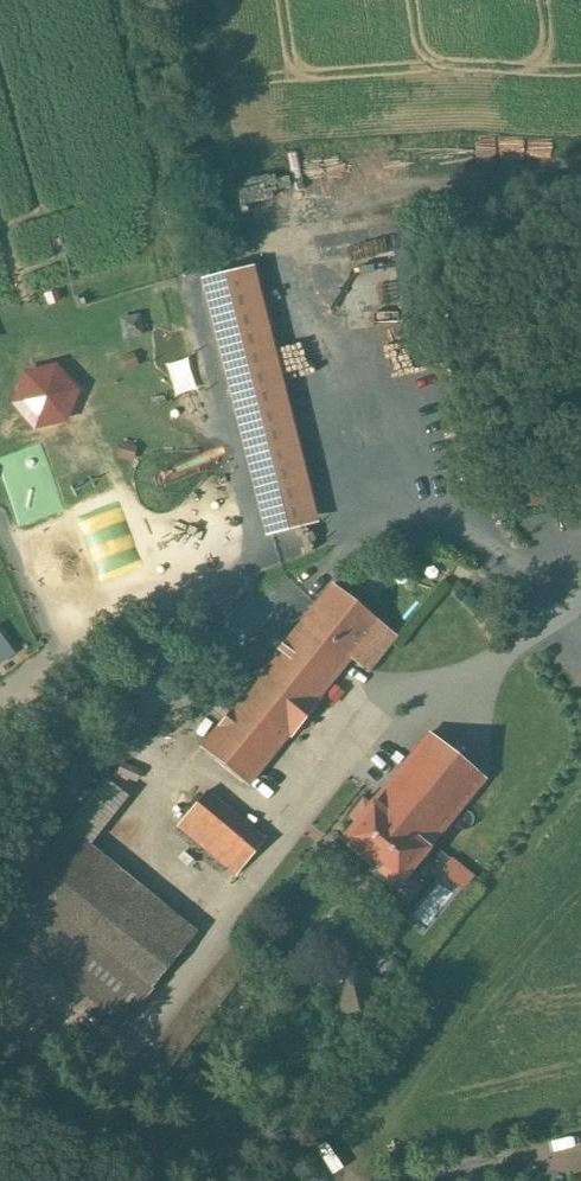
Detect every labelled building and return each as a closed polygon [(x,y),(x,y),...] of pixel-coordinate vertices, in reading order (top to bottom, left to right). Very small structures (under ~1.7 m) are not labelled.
[(256,269),(199,282),(259,540),(317,527),(256,269)] [(351,657),(378,623),(332,586),(201,746),(248,784),(288,735),(292,737),(319,701),(317,697),(351,657)] [(378,623),(351,657),(368,671),(394,636),(378,623)] [(12,650),(0,634),(0,659),(12,650)] [(484,777),(428,733),(342,839),(375,866),(370,872),(391,888),(484,777)] [(139,771),(122,763),(118,773),(135,780),(139,771)] [(97,792),(0,914),(0,932),(118,1026),(191,934),(86,852),(119,809),(97,792)] [(264,841),(205,793),(178,826),(236,874),(264,841)] [(359,956),(330,963),(343,1012),(371,1005),(359,956)]
